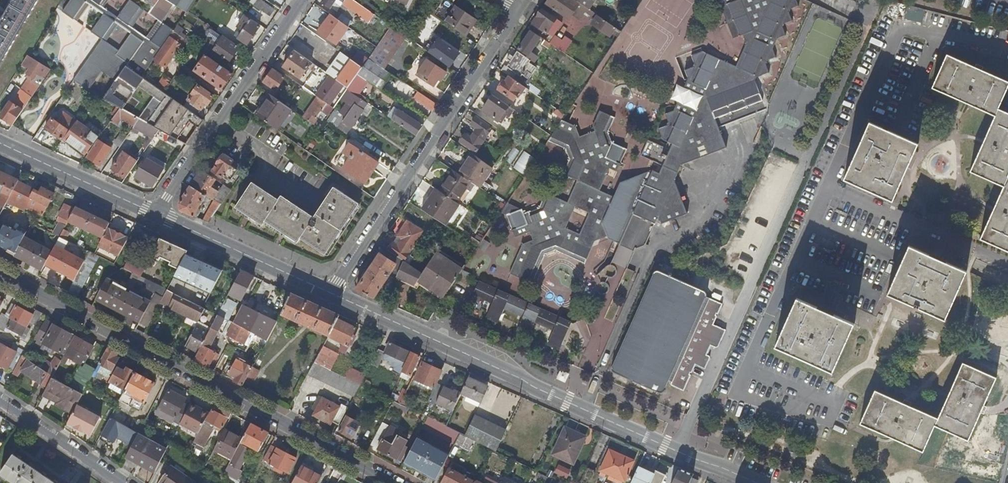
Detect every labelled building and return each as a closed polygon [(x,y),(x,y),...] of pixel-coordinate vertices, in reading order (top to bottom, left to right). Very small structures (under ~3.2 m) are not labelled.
[(40,0),(16,0),(4,21),(0,19),(0,20),(0,68),(40,0)] [(145,82),(143,80),(155,63),(173,36),(162,28),(176,8),(188,16),(199,0),(169,0),(167,3),(162,0),(160,0),(147,18),(158,25),(147,40),(133,30),(144,15),(129,5),(118,20),(104,10),(111,0),(73,0),(61,17),(76,27),(89,10),(102,19),(90,37),(101,44),(106,48),(118,30),(132,40),(142,47),(123,74),(116,85),(115,84),(103,102),(116,111),(120,113),(121,111),(123,112),(139,89),(145,82)] [(322,5),(331,11),(331,10),(337,1),(340,3),(343,6),(342,8),(345,10),(348,12),(368,26),(375,18),(365,11),(360,8),(348,0),(326,0),(322,5)] [(407,9),(412,0),(390,0),(407,9)] [(517,238),(531,233),(534,241),(525,245),(511,275),(533,285),(547,254),(557,251),(586,264),(596,242),(599,234),(599,231),(606,229),(609,238),(610,241),(621,246),(637,253),(638,250),(646,248),(647,247),(661,218),(664,224),(689,215),(676,181),(683,166),(728,149),(721,130),(717,121),(737,113),(741,122),(768,111),(757,82),(758,80),(770,75),(767,68),(770,62),(778,59),(775,52),(780,40),(788,37),(785,31),(785,29),(787,25),(795,23),(795,22),(792,15),(793,12),(801,9),(801,8),(798,0),(723,0),(720,1),(734,39),(745,35),(748,45),(738,68),(704,54),(693,58),(697,65),(695,70),(686,73),(690,80),(686,90),(705,98),(698,113),(679,105),(677,110),(671,108),(663,112),(651,137),(663,142),(663,141),(673,145),(670,153),(649,143),(642,158),(664,168),(660,176),(655,173),(653,176),(650,175),(621,186),(615,200),(600,193),(610,171),(617,174),(627,152),(612,145),(608,134),(615,120),(600,114),(594,128),(596,133),(580,139),(576,128),(562,122),(549,142),(567,151),(571,162),(564,176),(579,183),(569,205),(547,195),(541,210),(525,216),(523,211),(508,217),(517,238)] [(571,2),(568,0),(551,0),(546,7),(561,17),(571,2)] [(575,3),(588,12),(597,0),(570,0),(575,3)] [(627,8),(630,4),(624,0),(615,0),(627,8)] [(255,7),(266,16),(271,9),(259,1),(255,7)] [(337,1),(331,10),(334,12),(340,3),(337,1)] [(370,4),(365,1),(360,8),(365,11),(370,4)] [(588,12),(575,3),(572,8),(585,17),(588,12)] [(446,4),(435,21),(465,40),(476,23),(446,4)] [(279,15),(271,9),(266,16),(275,22),(279,15)] [(548,34),(556,22),(543,13),(533,27),(548,38),(550,35),(548,34)] [(337,14),(333,20),(334,21),(336,22),(347,29),(350,26),(341,19),(341,18),(337,14)] [(615,30),(597,18),(592,27),(609,39),(615,30)] [(260,30),(245,20),(238,30),(244,34),(238,41),(247,47),(260,30)] [(324,39),(336,22),(334,21),(322,38),(324,39)] [(562,25),(557,21),(556,22),(548,34),(550,35),(554,38),(562,25)] [(347,29),(336,22),(324,39),(339,49),(351,32),(347,29)] [(383,72),(406,40),(391,30),(368,63),(383,72)] [(540,40),(531,34),(519,52),(528,58),(530,56),(540,40)] [(173,36),(155,63),(166,70),(181,49),(181,48),(185,42),(174,35),(173,36)] [(102,75),(115,84),(116,85),(123,74),(142,47),(132,40),(119,57),(106,48),(101,44),(87,65),(102,75)] [(555,40),(550,47),(553,48),(563,56),(568,49),(555,40)] [(239,51),(223,41),(213,56),(229,66),(239,51)] [(416,41),(413,45),(419,49),(421,45),(416,41)] [(615,41),(611,51),(623,55),(626,45),(615,41)] [(550,47),(545,43),(542,48),(549,53),(553,48),(550,47)] [(459,57),(442,46),(434,57),(451,69),(459,57)] [(357,51),(354,58),(365,63),(369,56),(357,51)] [(311,66),(295,54),(284,70),(300,82),(311,66)] [(527,61),(517,54),(513,60),(510,65),(507,70),(505,68),(501,73),(509,79),(524,89),(526,91),(531,83),(529,82),(536,70),(529,66),(530,63),(527,61)] [(538,61),(530,56),(528,58),(527,61),(530,63),(534,66),(538,61)] [(234,76),(207,58),(196,74),(222,92),(234,76)] [(1007,178),(1007,177),(1007,116),(998,112),(1007,89),(1007,85),(947,58),(933,90),(995,118),(971,174),(1003,188),(980,241),(1007,253),(1007,179),(1007,178)] [(51,71),(30,59),(25,67),(32,72),(29,77),(36,81),(39,76),(46,80),(51,71)] [(351,64),(344,60),(333,76),(339,81),(351,64)] [(368,63),(357,78),(367,84),(380,93),(390,77),(383,72),(368,63)] [(347,91),(360,71),(351,64),(339,81),(337,84),(347,91)] [(434,68),(427,64),(417,79),(434,90),(438,83),(435,81),(439,75),(441,77),(440,79),(443,81),(446,76),(438,71),(434,68)] [(87,65),(73,84),(89,94),(102,75),(87,65)] [(321,73),(314,67),(311,72),(316,76),(318,74),(320,75),(321,73)] [(284,81),(272,73),(263,86),(271,91),(274,87),(276,89),(275,90),(277,92),(284,81)] [(357,100),(367,84),(357,78),(346,93),(357,100)] [(314,79),(309,87),(312,89),(317,82),(314,79)] [(524,89),(509,79),(505,85),(504,85),(498,93),(514,104),(524,89)] [(329,80),(316,99),(318,101),(329,109),(343,89),(329,80)] [(145,82),(139,89),(154,99),(162,105),(168,98),(163,94),(157,90),(145,82)] [(163,82),(157,90),(163,94),(169,86),(163,82)] [(0,120),(13,128),(40,90),(29,83),(13,107),(10,105),(0,120)] [(437,108),(405,87),(402,93),(410,99),(433,114),(437,108)] [(199,88),(185,109),(196,117),(198,118),(207,106),(209,107),(214,99),(199,88)] [(95,98),(90,105),(97,109),(102,102),(95,98)] [(185,109),(168,98),(162,105),(154,99),(139,121),(140,122),(160,133),(178,142),(190,125),(196,117),(185,109)] [(297,116),(270,98),(256,119),(283,137),(297,116)] [(511,111),(493,98),(483,113),(501,126),(511,111)] [(347,106),(339,116),(345,121),(342,125),(350,131),(362,115),(367,108),(354,99),(348,107),(347,106)] [(329,109),(318,101),(304,121),(319,132),(322,128),(315,124),(322,114),(329,119),(334,112),(329,109)] [(367,108),(362,115),(366,117),(370,110),(367,108)] [(120,113),(116,111),(110,119),(113,122),(120,113)] [(113,122),(111,124),(119,129),(124,123),(135,129),(140,122),(139,121),(123,112),(121,111),(120,113),(113,122)] [(565,117),(556,111),(554,115),(563,121),(565,117)] [(335,113),(327,125),(346,137),(350,131),(342,125),(345,121),(339,116),(335,113)] [(398,113),(392,123),(416,139),(423,128),(398,113)] [(717,121),(721,130),(741,122),(737,113),(717,121)] [(64,142),(77,124),(64,115),(57,125),(52,122),(45,131),(63,143),(64,142)] [(196,117),(190,125),(199,130),(204,122),(198,118),(196,117)] [(492,131),(476,121),(471,128),(477,132),(471,141),(465,137),(460,145),(476,155),(492,131)] [(135,129),(132,133),(138,138),(141,135),(154,142),(160,133),(140,122),(135,129)] [(77,124),(64,142),(86,158),(99,140),(77,124)] [(917,146),(869,125),(844,182),(892,203),(917,146)] [(99,144),(88,161),(101,169),(112,152),(99,144)] [(377,166),(349,147),(337,167),(356,180),(361,183),(367,175),(370,177),(377,166)] [(127,181),(138,165),(124,155),(112,171),(127,181)] [(473,185),(481,191),(494,171),(470,155),(465,164),(467,165),(459,177),(473,185)] [(233,164),(224,157),(217,167),(212,174),(222,181),(223,178),(230,183),(237,174),(230,169),(233,164)] [(142,170),(136,180),(154,189),(164,169),(148,161),(143,170),(142,170)] [(457,175),(459,177),(467,165),(465,164),(457,175)] [(0,172),(0,191),(6,194),(0,204),(0,208),(5,211),(11,198),(19,182),(20,182),(0,172)] [(457,175),(454,173),(440,194),(459,206),(473,185),(459,177),(457,175)] [(201,174),(191,189),(212,203),(216,196),(210,192),(216,183),(201,174)] [(39,191),(19,182),(11,198),(45,214),(49,206),(55,194),(41,187),(39,191)] [(359,207),(334,191),(314,221),(282,199),(279,203),(253,186),(236,211),(263,228),(266,224),(298,245),(301,242),(326,258),(359,207)] [(212,203),(191,189),(178,206),(180,213),(194,219),(205,199),(211,204),(212,203)] [(230,193),(224,189),(214,203),(220,207),(230,193)] [(440,194),(436,191),(422,213),(446,228),(459,206),(440,194)] [(82,198),(80,202),(92,208),(94,204),(82,198)] [(70,222),(78,207),(69,203),(60,219),(69,223),(70,222)] [(208,225),(220,207),(214,203),(214,204),(203,223),(208,225)] [(508,217),(523,211),(508,204),(501,214),(508,217)] [(78,207),(70,222),(103,238),(109,228),(111,222),(78,206),(78,207)] [(65,230),(69,223),(60,219),(53,234),(61,238),(65,230)] [(393,245),(388,253),(397,259),(403,263),(423,234),(407,224),(398,239),(402,242),(398,248),(393,245)] [(128,241),(154,253),(162,235),(137,225),(130,238),(128,241)] [(16,256),(26,238),(28,233),(20,229),(18,232),(6,226),(3,231),(16,238),(16,239),(9,252),(16,256)] [(103,238),(100,245),(121,255),(128,241),(130,238),(119,232),(118,233),(109,228),(103,238)] [(9,252),(16,239),(16,238),(3,231),(0,229),(0,244),(7,247),(5,250),(9,252)] [(596,242),(609,238),(606,229),(599,231),(599,234),(596,242)] [(71,233),(65,230),(61,238),(67,241),(71,233)] [(61,238),(53,234),(50,239),(58,243),(61,238)] [(16,256),(16,257),(43,272),(48,263),(53,252),(26,238),(16,256)] [(188,253),(189,252),(161,239),(154,253),(152,256),(160,260),(162,257),(172,262),(171,265),(179,269),(188,253)] [(490,244),(484,239),(482,243),(478,248),(485,252),(490,244)] [(478,248),(482,243),(479,241),(477,243),(472,240),(469,243),(478,249),(478,248)] [(637,253),(621,246),(613,264),(629,271),(637,253)] [(53,252),(48,263),(77,279),(79,276),(86,263),(56,247),(53,252)] [(966,274),(910,248),(888,296),(945,321),(966,274)] [(388,253),(385,251),(381,257),(393,265),(397,259),(388,253)] [(86,263),(79,276),(88,280),(92,272),(99,275),(107,261),(91,253),(86,263)] [(195,256),(188,253),(179,269),(176,275),(213,292),(224,270),(204,260),(201,265),(192,261),(195,256)] [(127,270),(141,277),(148,262),(131,254),(124,269),(127,270)] [(423,276),(418,282),(445,299),(462,273),(436,256),(423,276)] [(403,263),(397,259),(393,265),(381,257),(380,257),(356,292),(374,300),(390,277),(389,277),(391,274),(397,278),(404,264),(404,263),(403,263)] [(418,282),(423,276),(404,264),(397,278),(416,286),(418,282)] [(629,271),(613,264),(611,267),(627,274),(629,271)] [(118,285),(108,280),(98,297),(142,321),(161,287),(141,277),(127,270),(118,285)] [(242,271),(230,294),(241,300),(243,297),(244,295),(246,293),(247,293),(255,277),(242,271)] [(710,325),(719,304),(706,298),(706,295),(706,294),(705,292),(659,271),(657,271),(655,272),(653,274),(617,356),(611,369),(611,370),(612,372),(613,373),(658,394),(660,394),(662,394),(664,392),(666,390),(669,382),(672,383),(671,386),(684,391),(695,366),(704,370),(709,360),(707,357),(706,356),(703,354),(706,345),(709,346),(712,347),(715,347),(722,330),(710,325)] [(79,298),(88,280),(79,276),(77,279),(69,293),(79,298)] [(495,290),(480,283),(473,297),(493,306),(487,319),(498,324),(504,310),(525,319),(519,333),(529,338),(536,324),(556,333),(550,347),(560,352),(573,324),(566,321),(568,316),(560,313),(558,317),(534,307),(536,302),(527,299),(525,303),(503,294),(505,289),(497,285),(495,290)] [(168,290),(161,287),(142,321),(141,324),(148,328),(162,303),(168,291),(168,290)] [(168,291),(162,303),(188,316),(199,321),(201,319),(205,310),(168,291)] [(291,294),(282,316),(328,337),(338,320),(340,316),(291,294)] [(853,325),(797,301),(775,349),(832,373),(853,325)] [(218,316),(225,305),(218,302),(212,313),(218,316)] [(18,306),(13,304),(8,312),(13,315),(18,306)] [(234,324),(251,333),(255,335),(267,341),(277,322),(244,305),(234,324)] [(45,315),(37,311),(35,315),(18,306),(13,315),(8,312),(6,316),(4,314),(0,321),(0,328),(8,332),(10,328),(22,334),(20,338),(25,340),(29,335),(25,333),(31,322),(39,327),(45,315)] [(201,319),(213,326),(218,316),(212,313),(205,310),(201,319)] [(921,318),(915,315),(912,322),(918,324),(921,318)] [(196,328),(199,321),(188,316),(185,322),(196,328)] [(217,354),(209,350),(224,319),(218,316),(213,326),(209,335),(202,347),(200,352),(195,361),(209,368),(217,354)] [(356,329),(338,320),(328,337),(328,338),(342,345),(339,350),(346,353),(348,348),(347,347),(356,329)] [(66,355),(75,337),(47,321),(38,339),(66,355)] [(251,333),(234,324),(231,330),(227,328),(224,334),(246,345),(251,333)] [(202,347),(209,335),(196,329),(187,346),(200,352),(202,347)] [(267,341),(255,335),(252,340),(264,347),(267,341)] [(66,355),(65,356),(70,359),(82,366),(85,361),(86,362),(95,347),(76,336),(75,337),(66,355)] [(22,360),(16,357),(19,351),(0,342),(0,364),(15,372),(22,360)] [(403,372),(411,354),(390,344),(386,353),(385,354),(387,354),(384,359),(391,362),(389,365),(395,368),(392,372),(401,376),(403,372)] [(330,351),(323,347),(314,363),(322,367),(330,351)] [(97,370),(94,377),(104,382),(107,377),(111,379),(115,372),(113,371),(119,359),(117,357),(119,354),(109,349),(97,370)] [(379,350),(372,365),(378,369),(385,354),(386,353),(379,350)] [(339,355),(330,351),(322,367),(330,371),(339,355)] [(420,358),(411,354),(403,372),(411,376),(420,358)] [(15,372),(13,376),(19,379),(24,371),(42,383),(42,385),(48,389),(54,378),(55,376),(37,364),(24,356),(22,360),(15,372)] [(37,364),(55,376),(62,362),(62,361),(56,358),(53,363),(48,361),(46,364),(39,360),(37,364)] [(243,386),(252,369),(237,361),(234,366),(228,362),(222,375),(228,378),(232,372),(238,375),(235,382),(243,386)] [(314,363),(308,375),(354,398),(361,386),(345,378),(330,371),(322,367),(314,363)] [(438,384),(443,373),(422,364),(416,380),(435,389),(438,384)] [(948,397),(937,420),(875,392),(860,425),(892,439),(923,453),(935,426),(967,441),(981,410),(995,379),(962,364),(948,397)] [(85,368),(82,366),(71,387),(84,395),(94,377),(97,370),(87,365),(85,368)] [(127,390),(136,373),(128,369),(126,372),(119,369),(112,382),(113,383),(127,390)] [(259,372),(252,369),(243,386),(250,390),(259,372)] [(345,378),(361,386),(365,377),(349,370),(345,378)] [(561,370),(557,379),(566,383),(570,374),(561,370)] [(155,383),(136,373),(127,390),(124,395),(121,401),(128,404),(132,397),(136,399),(132,407),(140,411),(155,383)] [(369,379),(365,377),(361,386),(369,390),(371,385),(367,382),(369,379)] [(48,389),(45,394),(66,405),(65,407),(75,412),(79,405),(84,395),(71,387),(62,383),(54,378),(48,389)] [(488,388),(469,379),(462,393),(462,394),(481,403),(488,388)] [(111,388),(124,395),(127,390),(113,383),(111,388)] [(435,389),(426,411),(432,414),(436,405),(453,413),(462,394),(462,393),(454,390),(454,391),(438,384),(435,389)] [(404,390),(397,403),(400,405),(405,407),(411,394),(404,390)] [(176,420),(181,423),(190,408),(184,405),(187,400),(170,391),(161,409),(177,418),(176,420)] [(132,397),(128,404),(132,407),(136,399),(132,397)] [(333,422),(340,407),(319,397),(313,411),(315,412),(313,416),(331,425),(333,422)] [(199,433),(205,421),(210,412),(192,403),(190,408),(181,423),(181,424),(199,433)] [(75,412),(69,422),(77,426),(78,425),(85,428),(84,430),(93,435),(102,417),(79,405),(75,412)] [(340,407),(333,422),(340,425),(348,409),(341,405),(340,407)] [(405,407),(400,405),(398,409),(407,414),(409,409),(405,407)] [(199,433),(194,442),(197,443),(195,448),(201,452),(204,447),(215,426),(222,429),(230,413),(221,408),(218,413),(213,410),(207,422),(205,421),(199,433)] [(112,418),(124,424),(127,418),(115,412),(112,418)] [(506,431),(476,417),(466,436),(496,451),(506,431)] [(112,418),(103,434),(116,441),(118,437),(133,445),(138,435),(139,433),(134,430),(124,424),(112,418)] [(360,424),(347,418),(339,432),(346,435),(347,436),(353,438),(360,424)] [(428,419),(422,431),(455,446),(461,435),(428,419)] [(140,420),(134,430),(139,433),(146,420),(140,420)] [(383,423),(371,446),(401,461),(408,448),(405,446),(407,441),(398,436),(395,441),(391,439),(390,441),(385,438),(390,427),(383,423)] [(244,438),(242,442),(256,449),(252,456),(257,458),(269,434),(251,425),(244,438)] [(586,437),(565,427),(553,454),(573,463),(586,437)] [(226,428),(215,450),(233,459),(242,442),(244,438),(226,428)] [(167,450),(138,435),(133,445),(128,455),(157,470),(167,450)] [(461,435),(455,446),(468,453),(474,442),(461,435)] [(587,470),(581,482),(631,482),(633,480),(627,477),(639,452),(611,439),(595,474),(587,470)] [(449,458),(416,441),(405,463),(437,479),(449,458)] [(232,466),(230,464),(225,474),(238,481),(243,472),(240,470),(250,451),(242,446),(232,466)] [(271,446),(264,461),(288,474),(296,459),(271,446)] [(16,455),(15,454),(0,475),(2,476),(3,475),(15,482),(55,482),(16,455)] [(128,455),(127,457),(155,473),(157,470),(128,455)] [(303,463),(293,482),(318,482),(322,474),(303,463)] [(555,473),(569,477),(572,468),(558,464),(555,473)] [(170,467),(161,481),(165,482),(194,482),(170,467)] [(449,469),(442,482),(444,482),(476,482),(449,469)] [(638,469),(633,480),(631,482),(662,482),(665,477),(650,469),(648,474),(638,469)] [(673,482),(697,482),(691,479),(692,476),(679,470),(673,482)]
